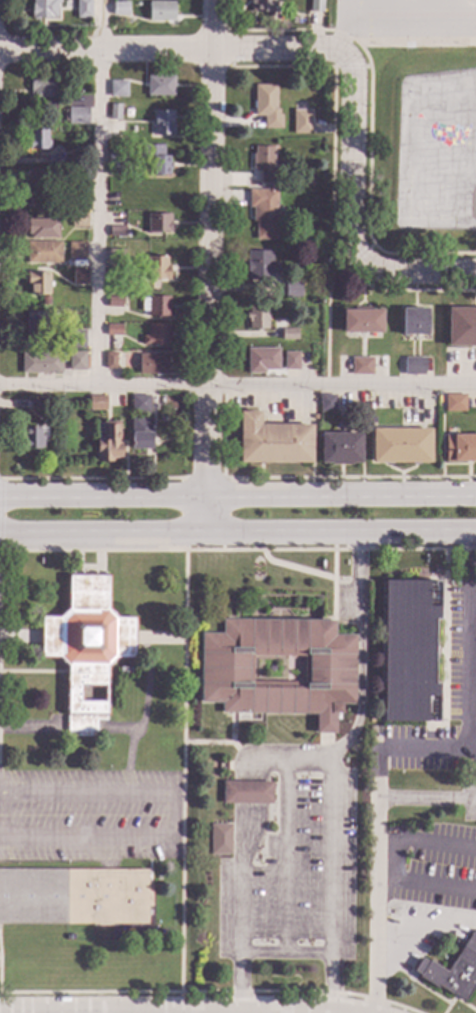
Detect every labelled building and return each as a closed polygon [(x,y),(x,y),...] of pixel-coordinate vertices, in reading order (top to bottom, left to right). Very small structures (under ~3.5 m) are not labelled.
[(31,18),(32,0),(60,0),(60,3),(56,3),(56,18),(31,18)] [(76,18),(75,0),(90,0),(90,17),(76,18)] [(250,13),(251,0),(253,0),(273,0),(272,13),(250,13)] [(309,12),(309,0),(323,0),(322,12),(309,12)] [(128,15),(112,15),(112,2),(128,3),(128,15)] [(173,21),(148,20),(148,2),(173,2),(173,21)] [(173,96),(146,96),(146,76),(173,76),(173,96)] [(55,111),(42,111),(42,99),(32,99),(32,95),(30,95),(30,80),(55,80),(55,111)] [(127,98),(109,98),(109,82),(127,82),(127,98)] [(275,110),(278,110),(278,115),(281,115),(281,129),(263,129),(263,117),(254,117),(254,86),(275,86),(275,110)] [(120,119),(110,119),(110,105),(120,105),(120,119)] [(87,107),(87,125),(67,124),(67,122),(64,122),(64,110),(67,110),(67,107),(87,107)] [(173,134),(152,133),(152,110),(173,111),(173,134)] [(311,134),(292,134),(292,110),(311,110),(311,134)] [(47,141),(49,141),(49,150),(28,150),(29,131),(47,131),(47,141)] [(273,148),(272,165),(276,166),(275,185),(260,184),(260,171),(251,170),(252,147),(273,148)] [(123,166),(108,165),(109,155),(123,155),(123,166)] [(168,162),(172,163),(171,169),(169,169),(169,175),(152,175),(152,156),(169,156),(168,162)] [(61,166),(47,166),(47,157),(61,157),(61,166)] [(46,203),(28,204),(27,172),(46,172),(46,203)] [(276,240),(255,239),(255,222),(251,222),(252,207),(248,207),(248,190),(277,190),(276,240)] [(87,227),(71,227),(71,213),(87,213),(87,227)] [(170,233),(146,233),(147,214),(170,215),(170,233)] [(57,238),(30,239),(30,234),(27,234),(27,220),(56,219),(57,238)] [(124,227),(124,237),(109,236),(109,226),(124,227)] [(59,263),(27,263),(26,242),(58,242),(59,263)] [(85,258),(68,258),(68,242),(85,242),(85,258)] [(123,265),(107,265),(107,250),(123,250),(123,265)] [(271,264),(278,264),(277,274),(271,274),(271,280),(246,280),(246,252),(271,253),(271,264)] [(166,266),(169,266),(169,280),(147,279),(148,257),(167,257),(166,266)] [(86,285),(72,285),(73,271),(86,272),(86,285)] [(49,295),(29,295),(28,284),(26,284),(26,273),(48,273),(49,295)] [(300,298),(284,298),(284,282),(300,283),(300,298)] [(49,305),(41,305),(41,297),(49,297),(49,305)] [(121,308),(108,308),(108,297),(122,297),(121,308)] [(169,316),(148,316),(148,311),(140,311),(140,299),(148,299),(148,297),(169,297),(169,316)] [(267,330),(248,330),(248,320),(244,320),(244,313),(248,313),(248,305),(267,306),(267,330)] [(370,311),(382,310),(382,333),(343,334),(342,310),(351,310),(351,307),(370,307),(370,311)] [(447,308),(475,308),(475,346),(447,346),(447,308)] [(427,335),(402,335),(402,309),(427,309),(427,335)] [(43,314),(42,335),(26,334),(26,313),(43,314)] [(121,336),(106,336),(106,325),(121,325),(121,336)] [(168,345),(142,345),(142,336),(148,336),(148,325),(169,326),(168,345)] [(296,341),(282,340),(282,329),(297,329),(296,341)] [(84,349),(63,350),(62,331),(84,331),(84,349)] [(278,370),(264,370),(264,374),(247,374),(247,348),(278,349),(278,370)] [(85,368),(68,369),(68,352),(85,351),(85,368)] [(115,369),(104,369),(104,353),(116,353),(115,369)] [(298,369),(283,369),(283,353),(298,353),(298,369)] [(61,373),(21,373),(21,354),(61,354),(61,373)] [(167,374),(138,374),(138,355),(161,355),(167,355),(167,374)] [(424,375),(404,376),(403,358),(424,358),(424,375)] [(372,375),(351,375),(351,359),(372,360),(372,375)] [(149,412),(131,412),(131,395),(149,395),(149,412)] [(335,411),(319,412),(319,395),(335,395),(335,411)] [(465,412),(445,412),(445,395),(465,395),(465,412)] [(106,410),(88,410),(87,397),(106,396),(106,410)] [(43,408),(30,409),(30,400),(42,400),(43,408)] [(259,425),(312,425),(312,462),(239,463),(239,412),(259,412),(259,425)] [(152,449),(131,449),(131,418),(152,418),(152,449)] [(120,462),(98,462),(97,453),(96,453),(95,441),(104,441),(106,422),(119,422),(120,462)] [(39,438),(43,438),(43,449),(23,449),(23,428),(38,428),(39,438)] [(431,463),(374,463),(374,429),(430,429),(431,463)] [(361,463),(351,463),(351,465),(330,465),(330,464),(320,464),(320,433),(361,433),(361,463)] [(454,435),(475,435),(475,462),(452,462),(452,461),(443,461),(443,434),(454,434),(454,435)] [(107,611),(116,619),(133,619),(133,658),(117,658),(106,670),(106,721),(96,721),(96,736),(66,736),(67,665),(60,659),(39,659),(39,617),(59,617),(66,609),(66,574),(107,574),(107,611)] [(433,683),(438,683),(437,723),(383,722),(384,582),(439,582),(438,620),(433,620),(433,683)] [(334,621),(334,635),(355,635),(354,705),(335,705),(334,734),(315,734),(315,714),(220,713),(220,703),(200,703),(200,634),(221,634),(221,619),(334,621)] [(271,804),(222,803),(222,781),(232,781),(271,782),(271,804)] [(210,824),(231,824),(231,854),(210,855),(210,824)] [(146,925),(0,924),(0,869),(146,870),(146,888),(150,888),(150,907),(146,907),(146,925)] [(473,930),(475,932),(475,984),(464,1002),(452,995),(452,996),(437,987),(436,989),(418,977),(428,961),(445,972),(473,930)]
